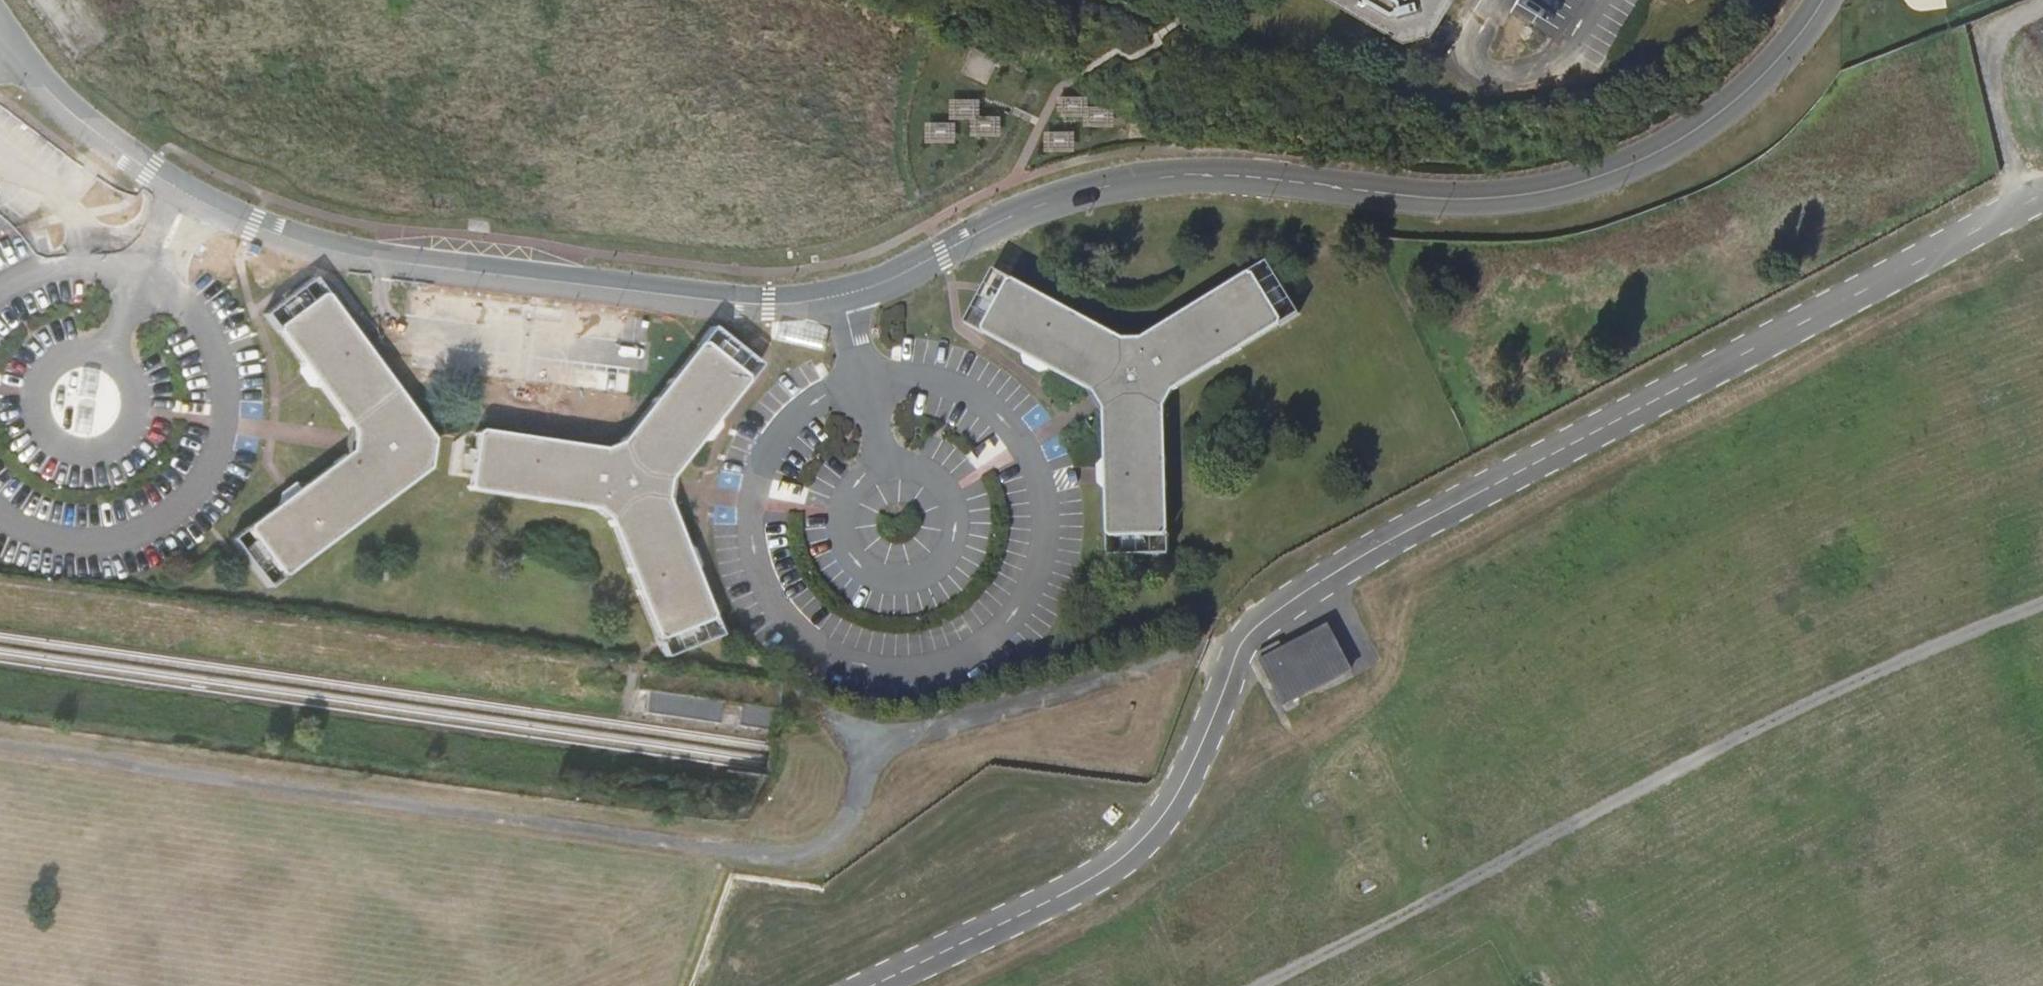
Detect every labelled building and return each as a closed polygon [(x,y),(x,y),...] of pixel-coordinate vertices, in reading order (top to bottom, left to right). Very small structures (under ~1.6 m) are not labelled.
[(1404,44),(1432,36),(1453,0),(1327,0),(1404,44)] [(1111,538),(1113,536),(1162,535),(1165,537),(1168,533),(1166,530),(1164,488),(1167,488),(1167,482),(1164,482),(1164,464),(1166,464),(1166,458),(1164,458),(1162,416),(1165,413),(1165,407),(1162,406),(1171,390),(1174,391),(1179,388),(1179,384),(1215,362),(1217,364),(1222,361),(1220,359),(1236,350),(1237,352),(1242,349),(1241,346),(1277,324),(1280,325),(1282,320),(1279,319),(1253,277),(1254,274),(1248,273),(1247,277),(1211,299),(1210,297),(1205,299),(1206,302),(1191,311),(1189,309),(1185,312),(1186,314),(1150,337),(1146,336),(1141,339),(1142,341),(1123,342),(1123,339),(1118,336),(1114,338),(1077,317),(1078,315),(1073,312),(1072,315),(1056,306),(1057,304),(1052,301),(1051,303),(1014,283),(1013,280),(1007,281),(1008,284),(984,328),(982,328),(983,334),(987,333),(1024,353),(1023,355),(1028,358),(1029,355),(1045,364),(1045,368),(1049,369),(1050,367),(1087,387),(1089,391),(1094,393),(1096,392),(1101,400),(1106,408),(1103,409),(1104,415),(1106,417),(1108,460),(1105,460),(1105,465),(1108,465),(1108,484),(1105,484),(1106,489),(1108,489),(1110,532),(1107,534),(1111,538)] [(277,326),(276,332),(278,332),(300,362),(299,363),(302,368),(304,366),(310,375),(315,381),(313,382),(316,387),(318,386),(340,415),(339,418),(351,433),(353,434),(352,443),(351,452),(348,451),(333,462),(332,465),(303,487),(302,485),(297,489),(298,490),(292,495),(284,501),(282,500),(278,503),(279,505),(249,527),(247,526),(246,532),(249,532),(278,572),(277,575),(283,576),(284,572),(313,550),(314,553),(319,549),(317,547),(332,536),(334,538),(338,535),(337,533),(371,508),(372,510),(377,506),(375,504),(390,493),(392,496),(396,492),(395,490),(423,468),(427,469),(428,463),(425,463),(427,445),(431,445),(432,440),(428,439),(407,410),(409,408),(405,404),(403,405),(392,391),(395,389),(391,384),(389,386),(364,352),(366,350),(363,346),(360,348),(349,333),(352,331),(348,327),(346,328),(325,299),(325,295),(320,295),(319,297),(279,327),(277,326)] [(696,344),(696,348),(670,381),(668,379),(664,384),(667,386),(655,400),(653,398),(649,403),(652,404),(625,437),(622,438),(618,442),(619,445),(602,452),(601,449),(595,448),(592,451),(550,445),(551,442),(545,441),(545,444),(526,441),(527,438),(521,437),(521,440),(479,434),(477,431),(472,434),(474,436),(467,485),(464,487),(468,492),(471,489),(513,496),(512,498),(518,499),(518,496),(536,499),(536,502),(542,503),(542,500),(584,506),(586,509),(592,510),(593,508),(608,520),(606,522),(608,527),(612,528),(627,568),(625,569),(627,574),(629,573),(636,590),(634,591),(636,596),(638,595),(654,635),(652,638),(657,640),(659,638),(705,620),(707,621),(709,616),(706,614),(690,575),(693,574),(691,568),(688,569),(682,552),(684,551),(682,546),(680,547),(664,508),(666,505),(664,499),(661,499),(662,489),(664,480),(666,481),(670,476),(669,472),(696,439),(698,441),(701,437),(699,435),(710,421),(713,422),(716,418),(714,416),(740,383),(744,383),(743,377),(741,377),(702,346),(702,344),(696,344)] [(1327,627),(1262,661),(1285,704),(1350,671),(1327,627)] [(724,704),(651,694),(648,715),(721,724),(724,704)] [(776,710),(742,706),(739,727),(773,731),(776,710)]
